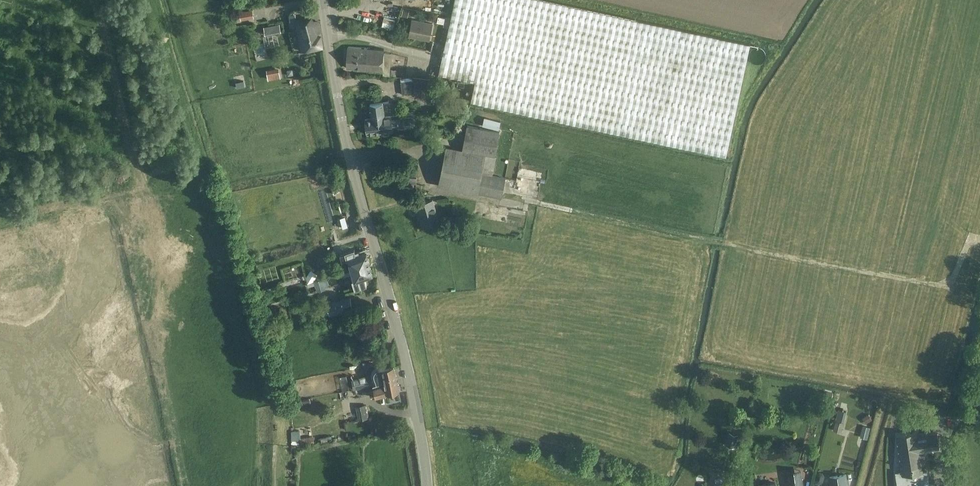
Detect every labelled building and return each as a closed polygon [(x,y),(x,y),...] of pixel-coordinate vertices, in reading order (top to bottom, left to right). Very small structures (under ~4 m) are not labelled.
[(727,156),(743,80),(750,44),(631,18),(631,20),(540,0),(456,0),(440,73),(475,81),(471,100),(607,130),(607,131),(727,156)] [(253,10),(240,12),(241,20),(254,18),(253,10)] [(433,24),(413,20),(409,36),(429,40),(433,24)] [(265,35),(281,32),(279,22),(263,26),(265,35)] [(297,25),(302,51),(323,48),(321,35),(320,35),(318,22),(297,25)] [(348,47),(347,69),(384,71),(385,49),(348,47)] [(268,80),(281,78),(279,68),(267,70),(268,80)] [(421,79),(401,82),(402,94),(423,91),(421,79)] [(365,120),(367,134),(393,131),(393,130),(412,128),(415,126),(416,124),(416,121),(415,119),(413,118),(409,117),(404,118),(403,115),(385,117),(383,103),(370,105),(372,119),(365,120)] [(501,121),(484,117),(482,125),(499,130),(501,121)] [(478,194),(501,198),(505,177),(493,175),(496,156),(500,132),(467,125),(462,149),(446,146),(438,186),(478,194)] [(420,212),(424,226),(439,222),(433,200),(415,205),(417,213),(420,212)] [(503,211),(502,222),(521,224),(522,214),(503,211)] [(483,230),(496,231),(496,221),(483,221),(483,230)] [(333,272),(334,275),(342,273),(352,270),(352,271),(361,269),(360,266),(370,263),(367,254),(360,256),(359,251),(356,252),(355,250),(341,254),(343,262),(349,260),(351,267),(333,272)] [(351,274),(355,289),(367,286),(365,278),(373,275),(370,263),(360,266),(361,269),(352,271),(352,270),(342,273),(343,276),(351,274)] [(310,269),(307,279),(313,282),(317,272),(310,269)] [(325,289),(322,279),(315,281),(318,291),(325,289)] [(328,303),(330,313),(354,308),(351,297),(328,303)] [(381,383),(397,380),(394,366),(383,368),(380,368),(379,365),(378,365),(377,366),(376,366),(375,367),(374,368),(373,368),(373,369),(373,370),(372,370),(372,371),(372,372),(372,373),(372,374),(372,375),(353,379),(355,385),(355,388),(381,383)] [(347,375),(340,376),(342,390),(349,389),(347,375)] [(399,391),(397,380),(381,383),(381,385),(371,387),(373,396),(399,391)] [(830,401),(832,393),(826,392),(824,399),(830,401)] [(369,418),(367,404),(356,406),(359,420),(369,418)] [(841,431),(846,411),(838,409),(833,429),(841,431)] [(725,445),(734,447),(737,434),(729,432),(725,445)] [(898,485),(928,485),(929,485),(927,471),(923,472),(920,453),(940,450),(937,433),(918,436),(917,432),(896,435),(902,471),(895,472),(898,485)] [(846,474),(829,477),(830,485),(848,485),(846,474)]
